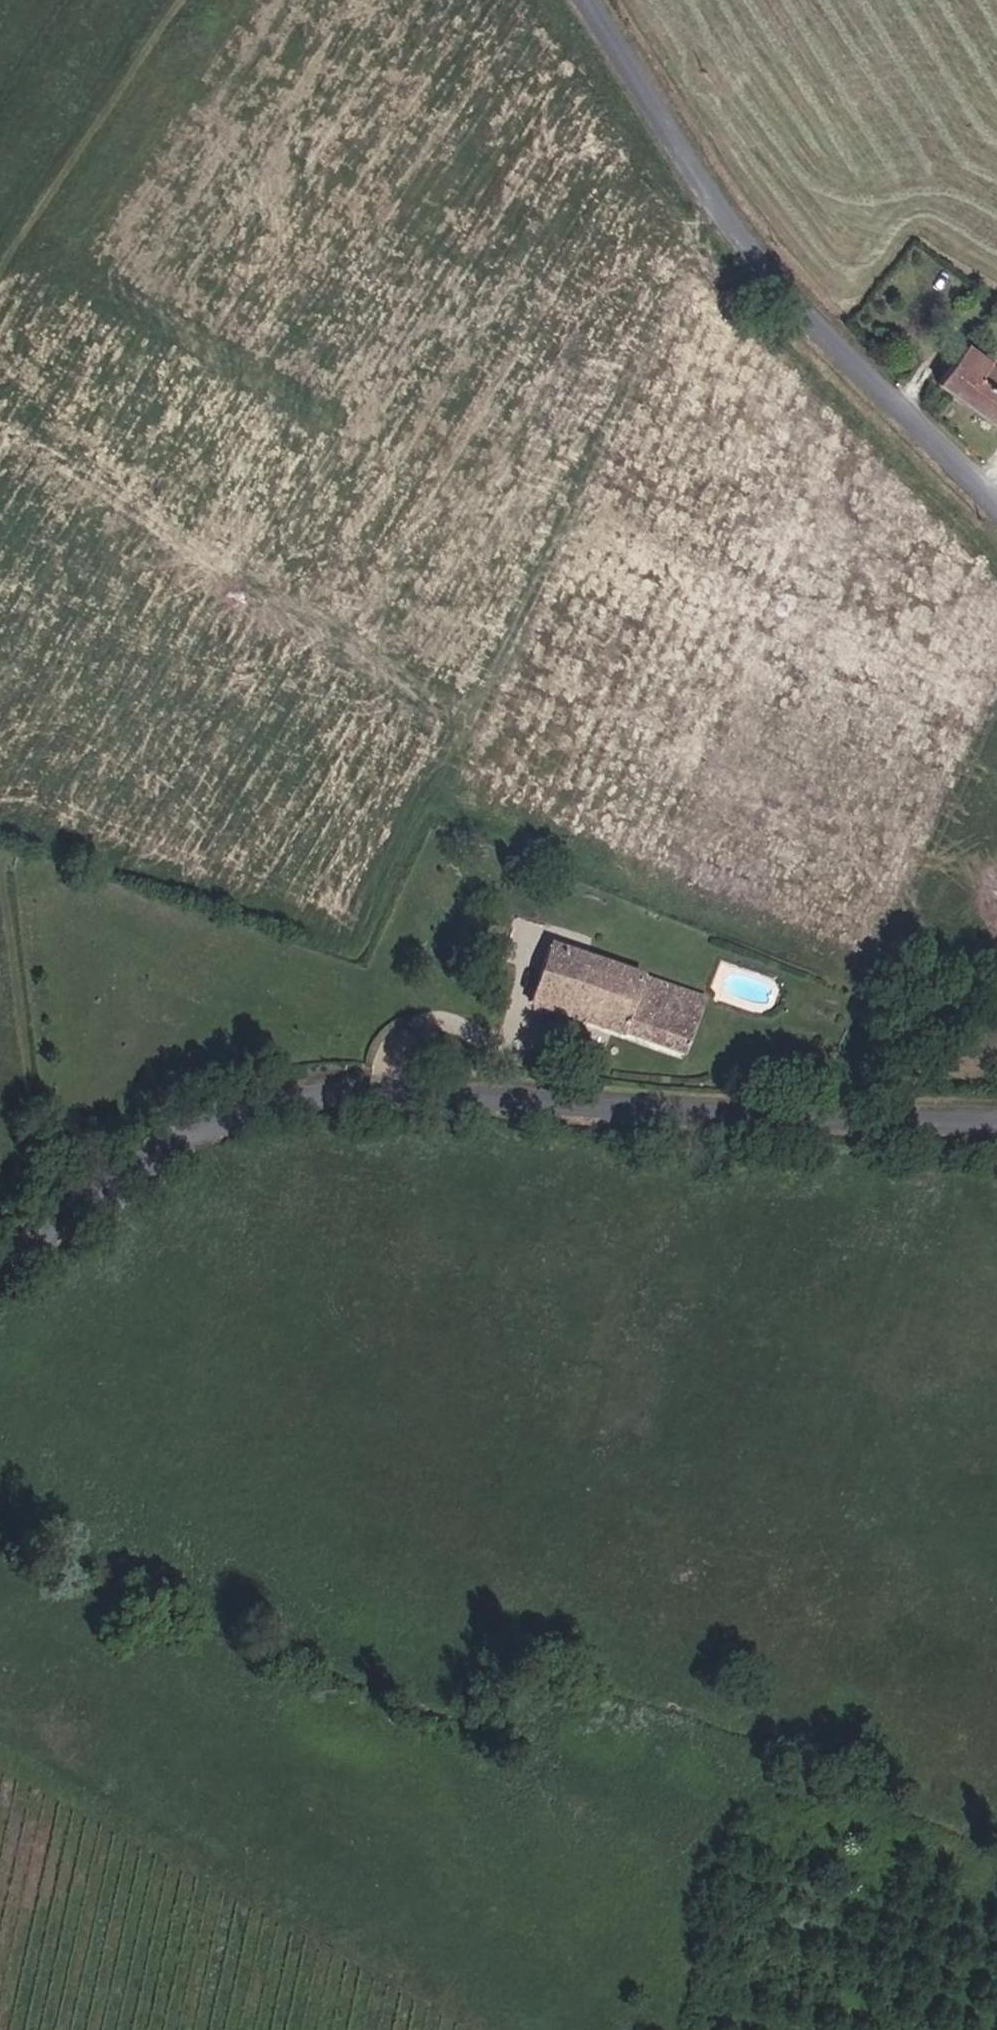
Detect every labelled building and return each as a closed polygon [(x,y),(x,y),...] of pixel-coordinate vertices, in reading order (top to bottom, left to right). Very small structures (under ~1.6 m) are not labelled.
[(946,328),(915,369),(996,433),(996,368),(946,328)] [(704,999),(549,950),(532,1007),(684,1055),(704,999)]
